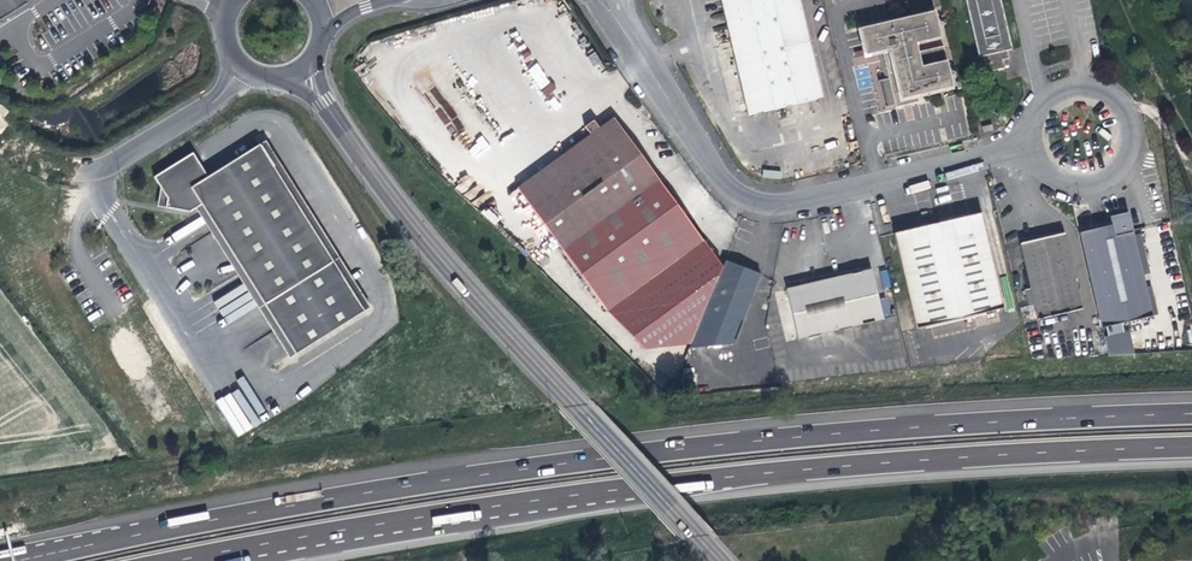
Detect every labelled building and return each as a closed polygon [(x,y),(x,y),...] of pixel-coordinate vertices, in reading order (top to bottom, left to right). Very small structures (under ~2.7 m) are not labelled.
[(25,0),(0,0),(0,20),(2,19),(27,3),(25,0)] [(737,71),(810,54),(797,0),(719,0),(737,71)] [(980,58),(984,57),(986,65),(992,63),(994,71),(1007,68),(1005,60),(1011,59),(1009,51),(1014,50),(1002,0),(966,0),(980,58)] [(937,10),(861,28),(868,54),(891,49),(891,52),(884,54),(889,74),(897,108),(921,103),(920,95),(954,87),(945,46),(919,52),(917,43),(943,37),(937,10)] [(821,99),(810,54),(737,71),(748,116),(821,99)] [(514,188),(516,190),(560,250),(604,309),(702,239),(613,120),(612,118),(598,128),(589,135),(514,188)] [(583,127),(589,135),(598,128),(592,120),(583,127)] [(261,145),(367,312),(373,308),(267,141),(261,145)] [(367,312),(261,145),(209,178),(193,153),(155,178),(162,189),(159,203),(167,205),(167,208),(191,214),(197,210),(203,206),(298,356),(367,312)] [(203,206),(197,210),(293,359),(298,356),(203,206)] [(892,233),(915,328),(1003,307),(980,212),(892,233)] [(1081,234),(1099,313),(1110,310),(1108,302),(1148,292),(1131,222),(1129,213),(1110,218),(1112,227),(1081,234)] [(1040,322),(1084,312),(1066,234),(1021,244),(1032,292),(1026,293),(1030,309),(1036,307),(1040,322)] [(1018,247),(1017,237),(1007,237),(1007,247),(1018,247)] [(722,266),(702,239),(604,309),(642,347),(690,343),(722,266)] [(782,272),(798,340),(883,320),(867,252),(782,272)] [(690,343),(689,347),(730,344),(759,274),(724,260),(722,266),(690,343)] [(686,357),(685,369),(696,370),(696,358),(686,357)] [(697,373),(681,372),(680,387),(695,388),(697,373)]
